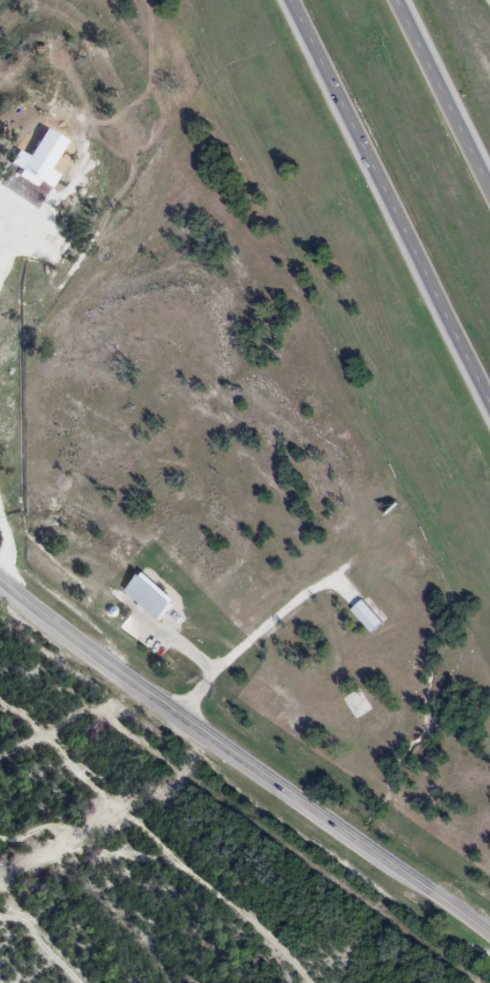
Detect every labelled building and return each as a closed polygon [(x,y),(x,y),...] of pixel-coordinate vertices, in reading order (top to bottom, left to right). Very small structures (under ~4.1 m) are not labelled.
[(350,613),(369,636),(382,625),(362,603),(350,613)] [(370,717),(354,692),(339,701),(355,727),(370,717)]
